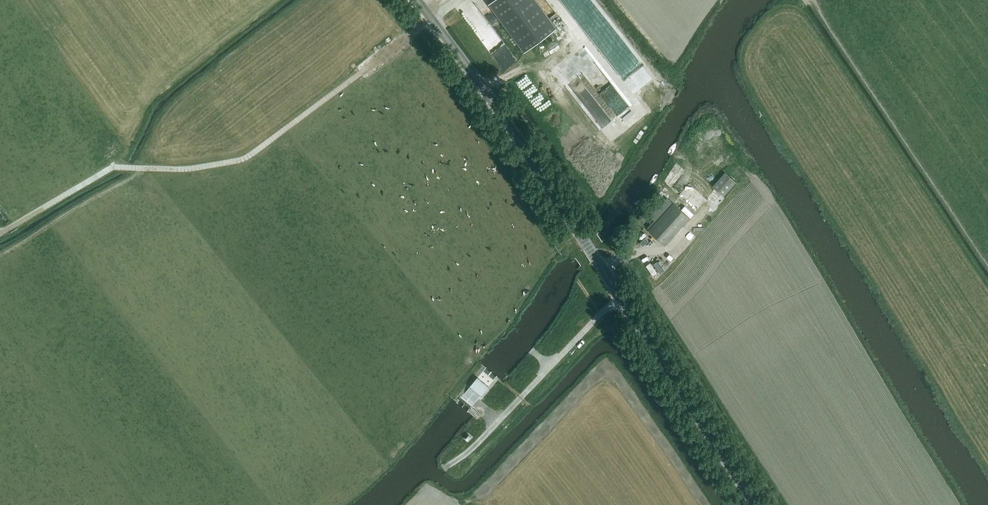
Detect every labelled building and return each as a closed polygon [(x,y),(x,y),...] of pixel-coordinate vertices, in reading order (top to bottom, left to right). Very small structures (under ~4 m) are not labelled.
[(497,15),(526,51),(557,27),(537,0),(494,0),(489,4),(491,7),(485,11),(483,8),(478,12),(466,21),(482,42),(494,33),(487,24),(497,15)] [(723,195),(736,181),(725,172),(712,186),(723,195)] [(659,219),(649,230),(665,246),(691,218),(674,203),(673,204),(670,201),(655,216),(659,219)] [(476,401),(490,380),(478,371),(463,393),(476,401)]
